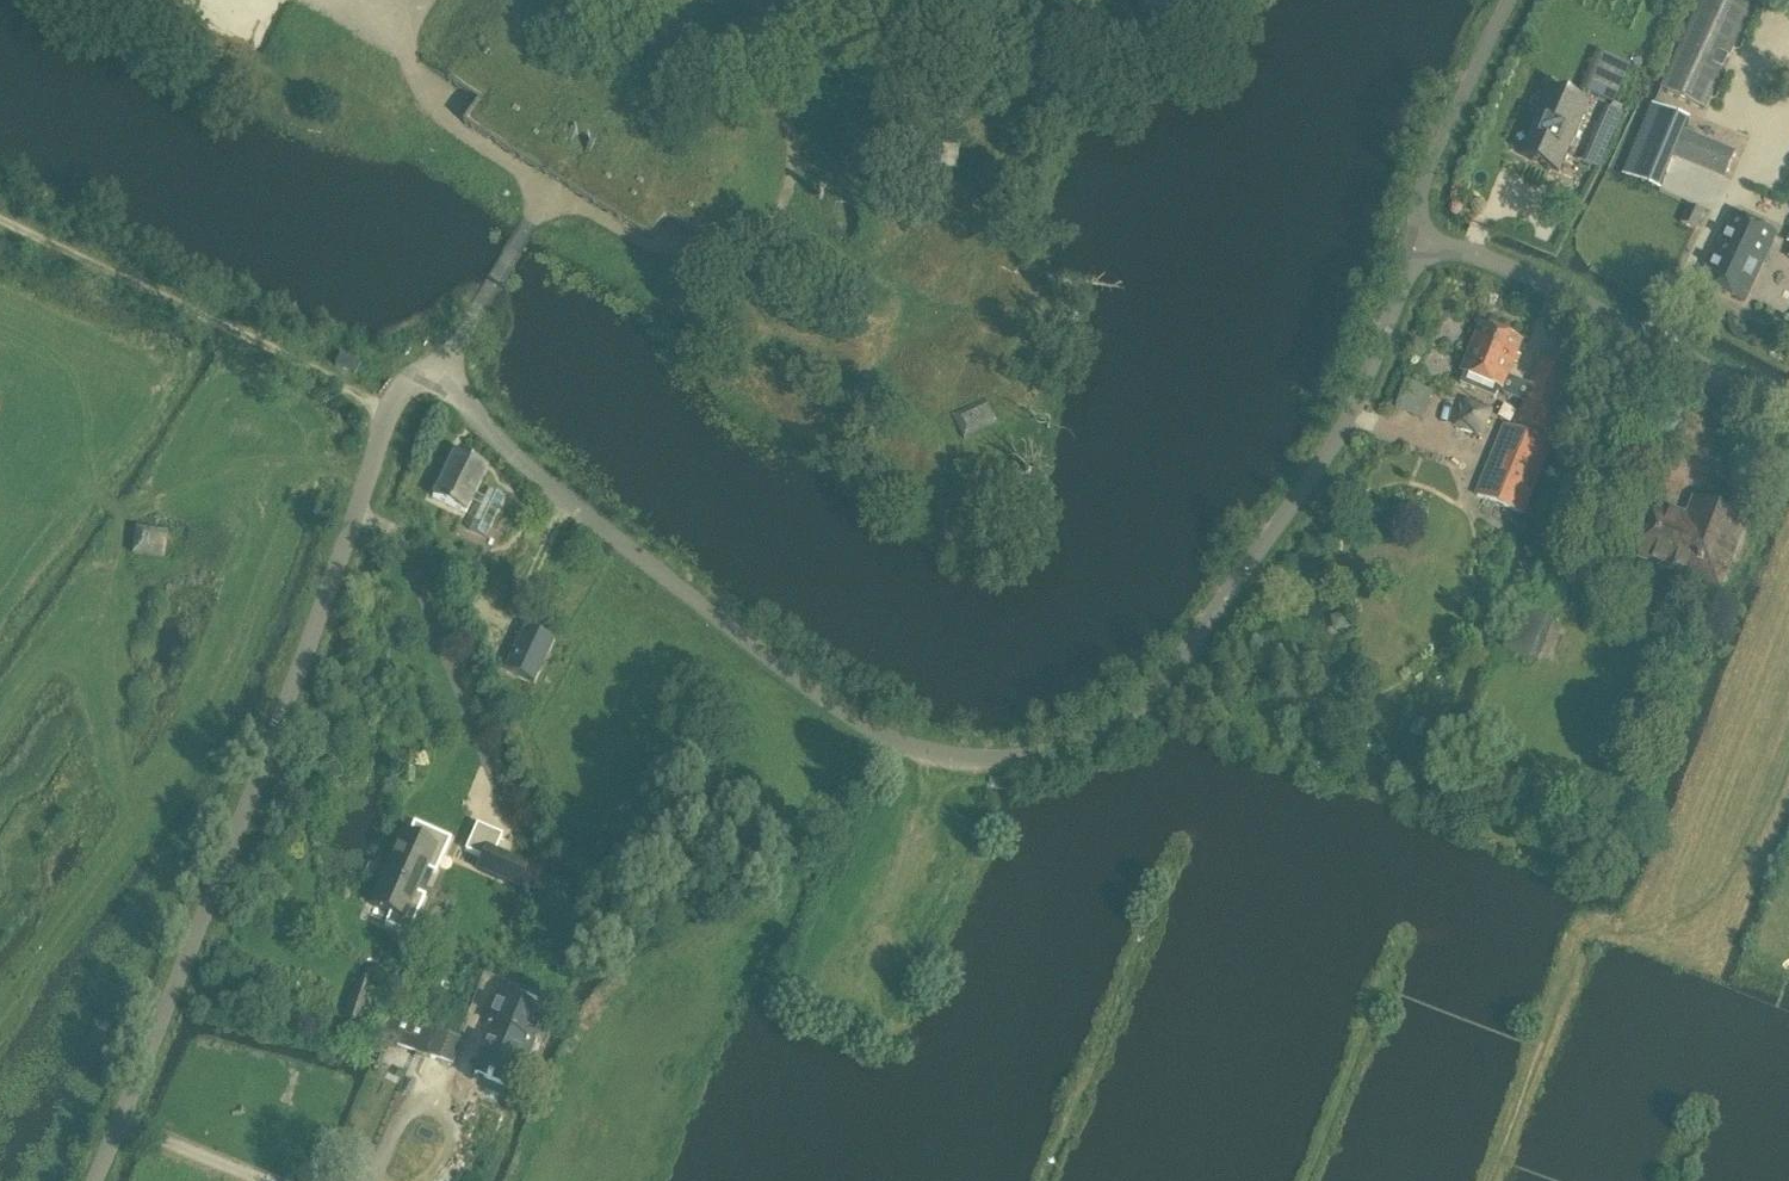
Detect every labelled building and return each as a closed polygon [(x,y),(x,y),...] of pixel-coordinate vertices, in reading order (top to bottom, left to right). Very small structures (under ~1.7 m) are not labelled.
[(1754,0),(1703,0),(1661,90),(1704,110),(1754,0)] [(1559,173),(1588,105),(1551,89),(1521,157),(1559,173)] [(1690,122),(1655,107),(1625,176),(1660,191),(1674,156),(1724,177),(1735,155),(1684,134),(1690,122)] [(1620,114),(1610,109),(1586,164),(1596,168),(1620,114)] [(925,139),(923,168),(958,170),(960,142),(925,139)] [(1696,231),(1704,213),(1690,207),(1682,224),(1696,231)] [(1776,236),(1735,216),(1702,285),(1743,304),(1776,236)] [(1515,431),(1507,428),(1479,497),(1523,515),(1552,446),(1542,442),(1571,373),(1543,361),(1532,390),(1506,379),(1521,342),(1482,326),(1463,371),(1466,372),(1460,385),(1496,399),(1501,387),(1505,388),(1503,393),(1526,403),(1515,431)] [(336,368),(353,376),(359,363),(343,355),(336,368)] [(984,398),(951,413),(963,440),(996,426),(984,398)] [(464,516),(486,470),(453,454),(431,500),(464,516)] [(1642,558),(1650,561),(1650,563),(1697,581),(1701,572),(1724,581),(1747,522),(1696,502),(1690,517),(1662,506),(1642,558)] [(135,528),(131,555),(164,559),(168,532),(135,528)] [(523,627),(503,669),(504,670),(513,674),(533,683),(539,671),(532,668),(540,649),(547,653),(553,641),(523,627)] [(368,906),(389,915),(384,926),(407,936),(424,899),(425,897),(421,896),(431,873),(435,875),(450,839),(413,823),(408,834),(401,831),(368,906)] [(530,866),(495,851),(501,836),(500,835),(489,861),(466,851),(477,826),(476,825),(464,851),(483,860),(478,871),(520,889),(529,867),(530,866)] [(486,1024),(493,1027),(474,1075),(503,1087),(522,1040),(529,1042),(540,1014),(497,997),(486,1024)] [(401,1035),(397,1047),(425,1057),(429,1046),(401,1035)]
